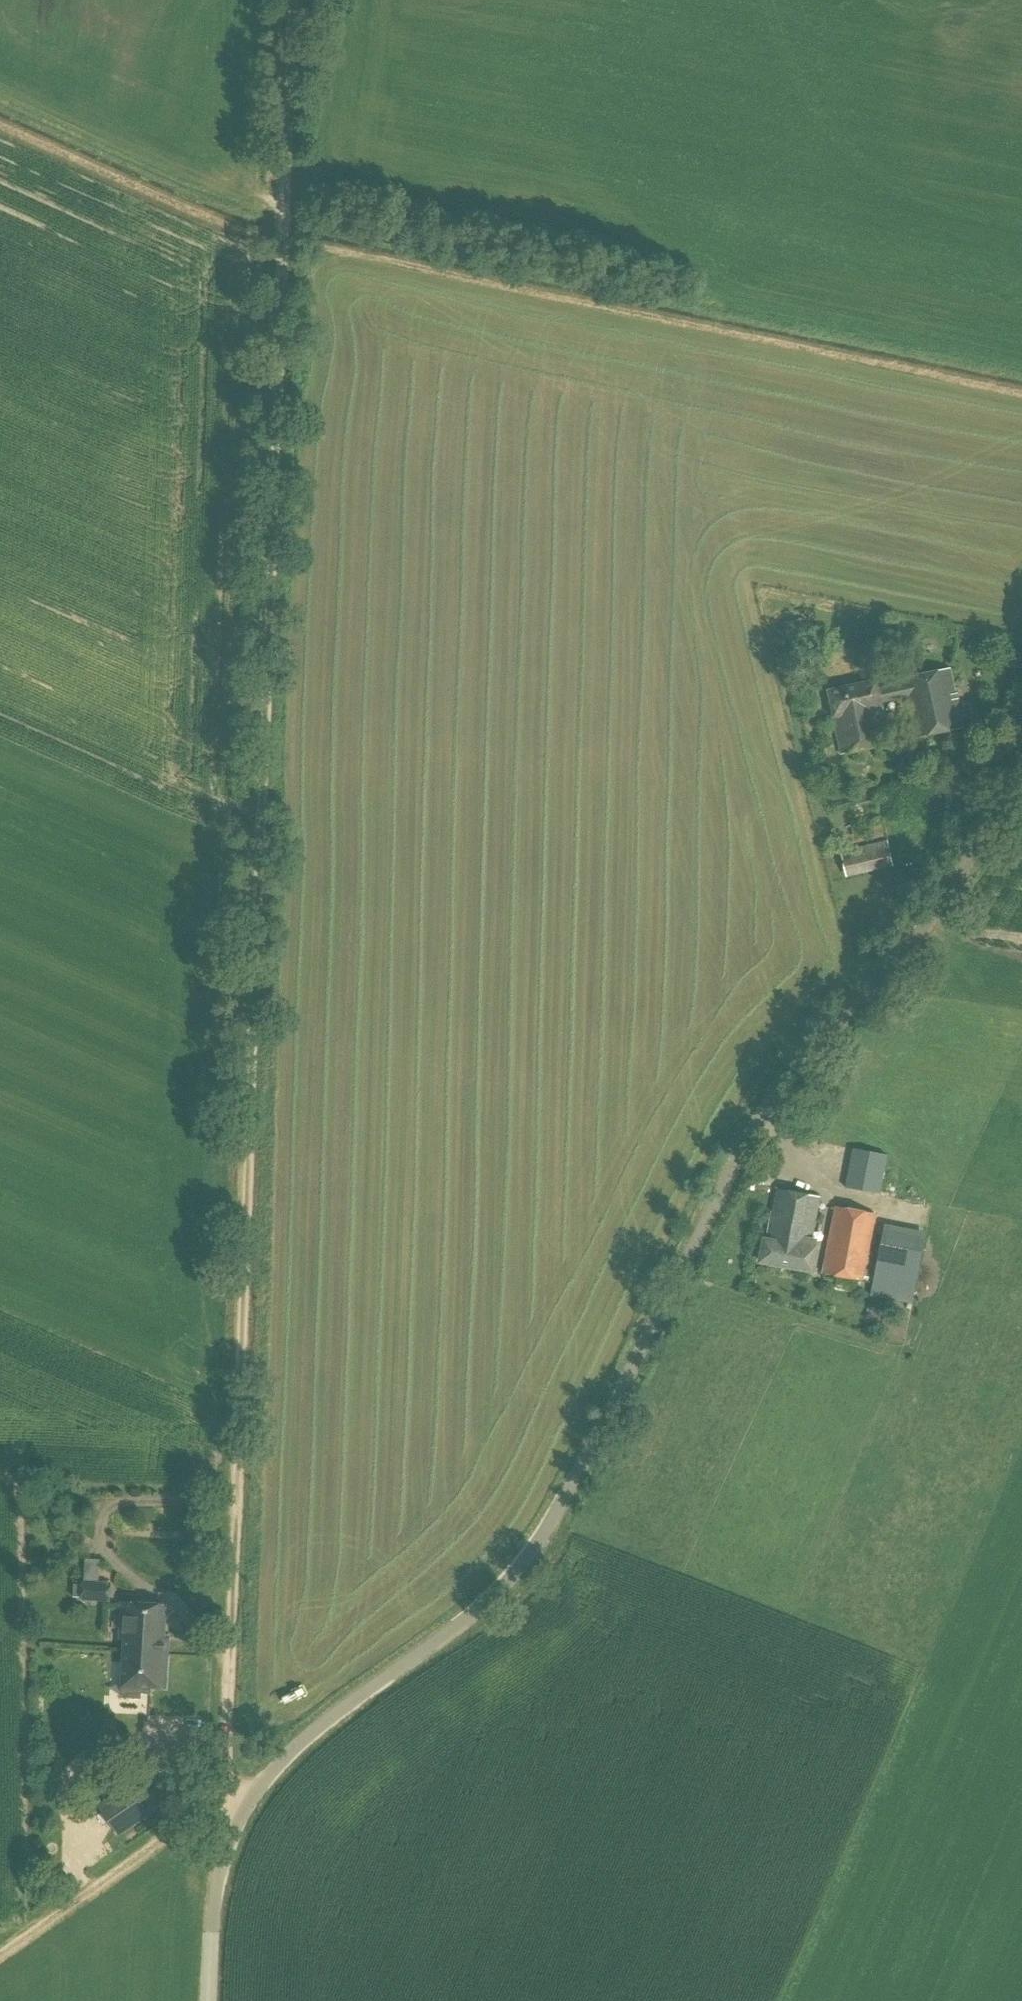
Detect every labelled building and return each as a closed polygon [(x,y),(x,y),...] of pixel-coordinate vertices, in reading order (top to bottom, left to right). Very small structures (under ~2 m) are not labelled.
[(903,683),(879,688),(877,680),(828,691),(842,754),(891,743),(882,703),(907,699),(917,739),(963,728),(951,668),(902,679),(903,683)] [(846,877),(893,866),(888,841),(841,851),(846,877)] [(898,1197),(905,1157),(852,1148),(844,1187),(898,1197)] [(815,1248),(816,1239),(813,1238),(821,1196),(762,1185),(758,1205),(772,1209),(766,1239),(765,1239),(761,1261),(810,1270),(814,1248),(815,1248)] [(864,1280),(876,1214),(836,1206),(822,1275),(864,1280)] [(912,1303),(921,1259),(926,1231),(885,1223),(870,1296),(912,1303)] [(99,1581),(101,1559),(88,1558),(87,1580),(81,1580),(79,1600),(110,1601),(112,1581),(99,1581)] [(165,1607),(124,1604),(122,1637),(126,1637),(123,1689),(149,1691),(149,1687),(165,1688),(168,1639),(163,1639),(165,1607)] [(119,1837),(175,1797),(153,1765),(96,1804),(119,1837)]
